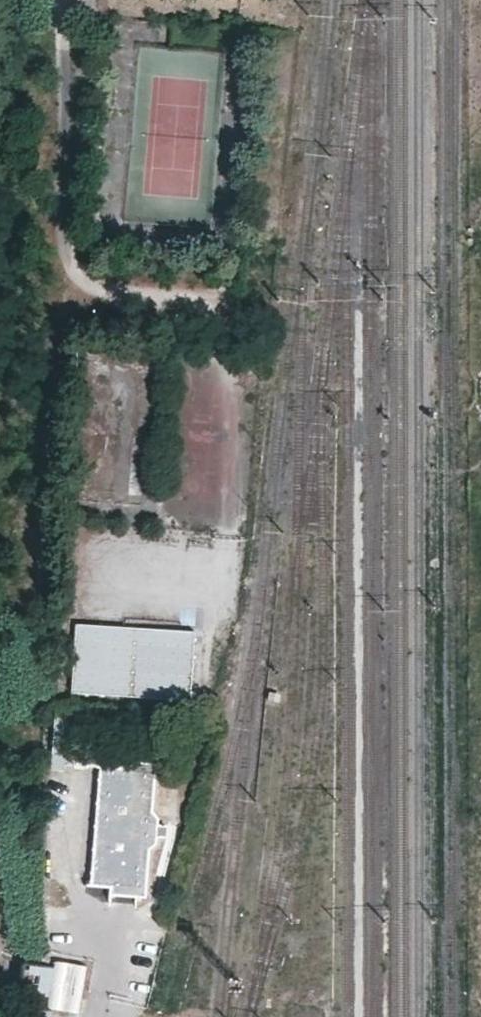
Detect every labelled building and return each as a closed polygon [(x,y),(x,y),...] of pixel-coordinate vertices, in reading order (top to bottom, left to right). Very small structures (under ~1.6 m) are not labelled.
[(196,630),(78,624),(75,689),(192,696),(196,630)] [(121,769),(102,768),(92,885),(112,887),(112,894),(145,897),(149,850),(157,842),(157,836),(157,826),(158,819),(152,812),(155,765),(122,762),(121,769)] [(47,1005),(53,959),(39,957),(33,1003),(47,1005)] [(76,962),(53,959),(47,1005),(79,1010),(85,964),(85,963),(76,962)]
